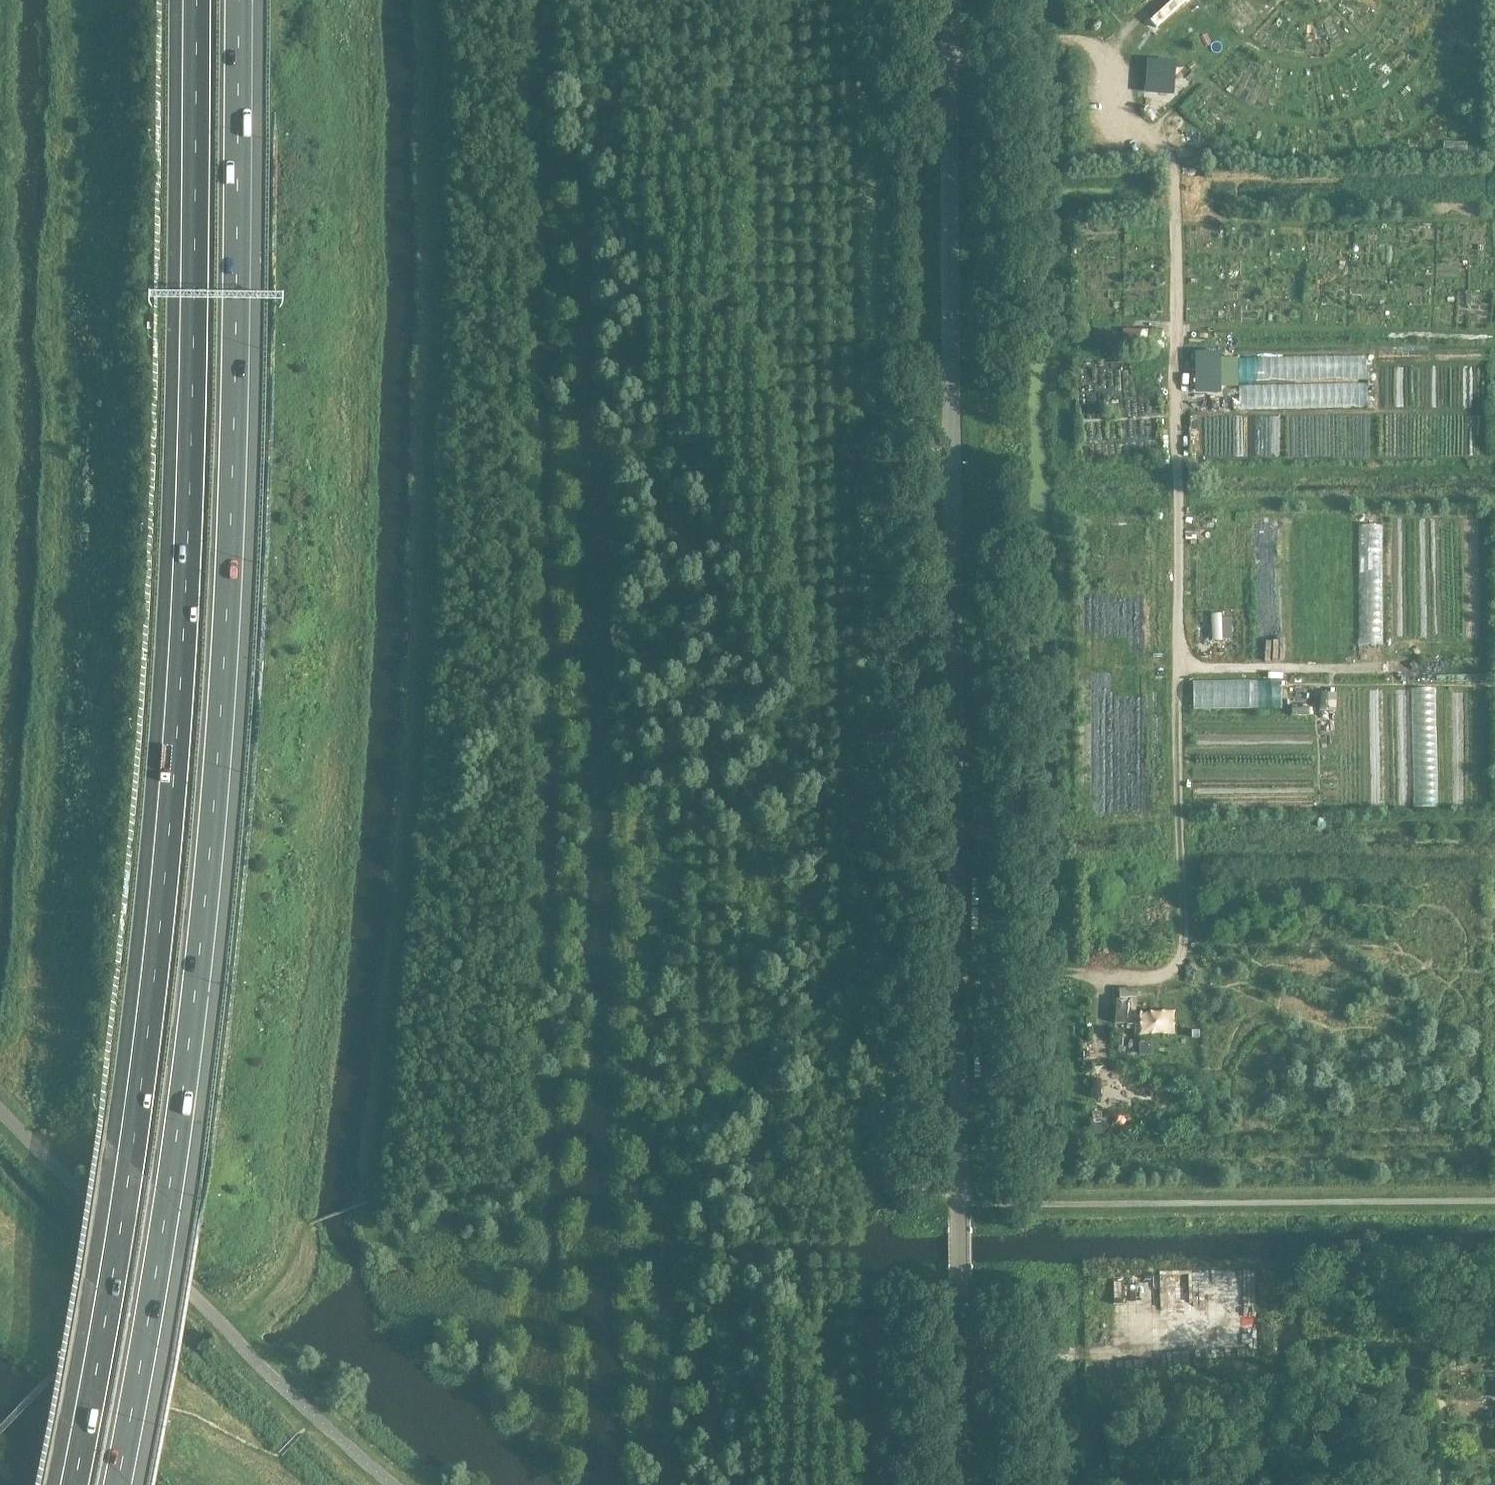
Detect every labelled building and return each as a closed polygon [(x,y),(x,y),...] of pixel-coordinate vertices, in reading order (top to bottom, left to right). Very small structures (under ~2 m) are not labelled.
[(1149,57),(1147,91),(1176,92),(1177,58),(1149,57)] [(1197,390),(1223,390),(1222,349),(1197,349),(1197,390)] [(1365,355),(1238,357),(1239,381),(1365,379),(1365,355)] [(1366,407),(1365,383),(1238,385),(1238,409),(1366,407)] [(1382,524),(1357,524),(1358,645),(1383,645),(1382,524)] [(1231,616),(1221,616),(1221,612),(1210,612),(1210,639),(1231,638),(1231,616)] [(1281,708),(1281,681),(1193,681),(1193,708),(1281,708)] [(1436,686),(1411,686),(1411,808),(1436,808),(1436,686)] [(1291,688),(1291,706),(1308,706),(1308,688),(1291,688)] [(1327,709),(1319,709),(1319,735),(1333,735),(1333,709),(1335,709),(1335,690),(1327,690),(1327,709)] [(1141,1032),(1176,1031),(1175,1007),(1140,1009),(1141,1032)] [(1481,1378),(1481,1402),(1494,1402),(1494,1378),(1481,1378)]
